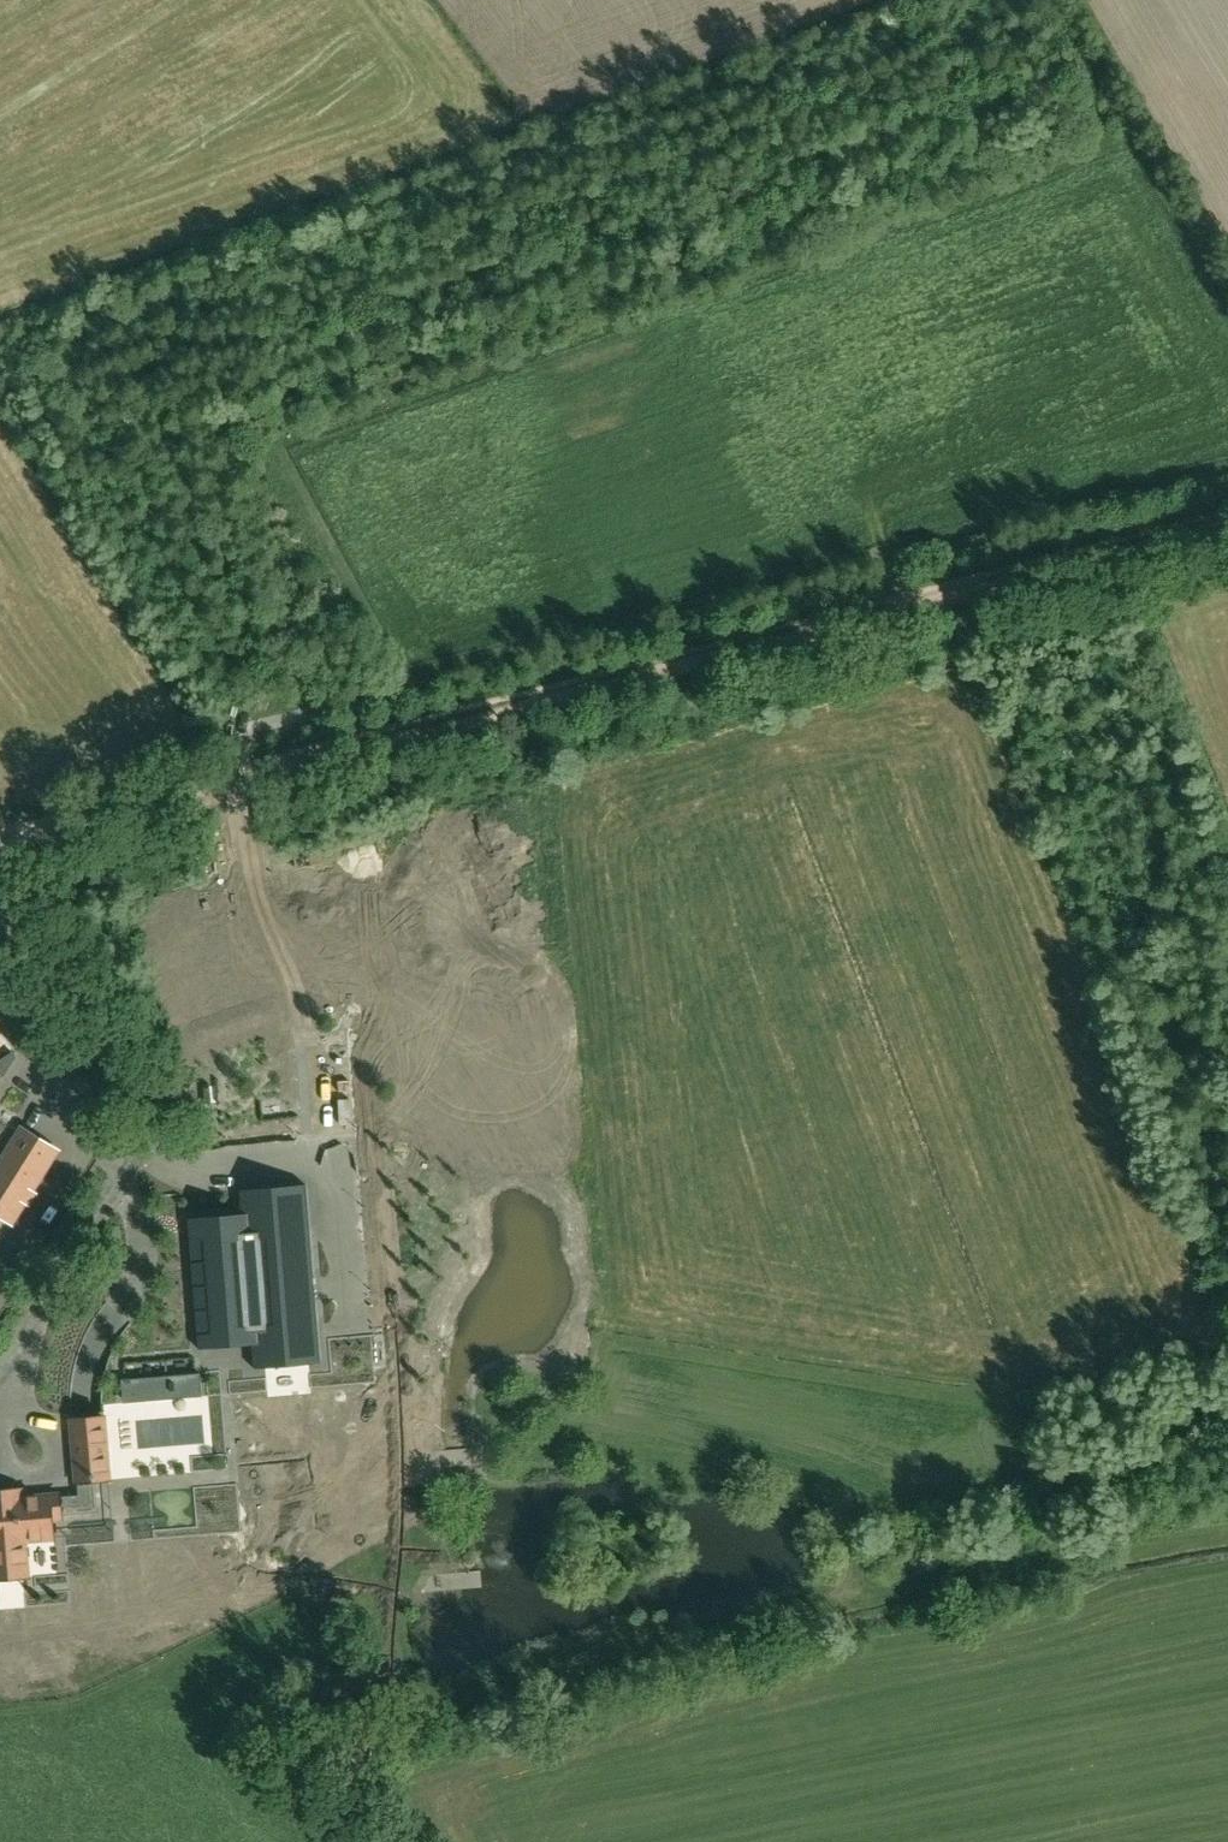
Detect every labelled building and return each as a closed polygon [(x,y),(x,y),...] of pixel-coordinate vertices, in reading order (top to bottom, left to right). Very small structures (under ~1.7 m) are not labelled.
[(0,1162),(0,1211),(14,1220),(57,1151),(21,1128),(0,1162)] [(188,1218),(199,1348),(253,1344),(255,1368),(321,1363),(306,1184),(287,1186),(288,1193),(245,1197),(244,1189),(240,1190),(242,1214),(234,1214),(234,1222),(210,1224),(209,1216),(188,1218)] [(123,1403),(204,1396),(202,1372),(121,1378),(123,1403)] [(28,1577),(25,1541),(54,1538),(52,1518),(62,1517),(61,1513),(97,1510),(94,1480),(110,1479),(105,1416),(71,1419),(77,1482),(78,1482),(79,1495),(60,1496),(60,1494),(22,1497),(21,1489),(0,1491),(0,1579),(28,1577)]
